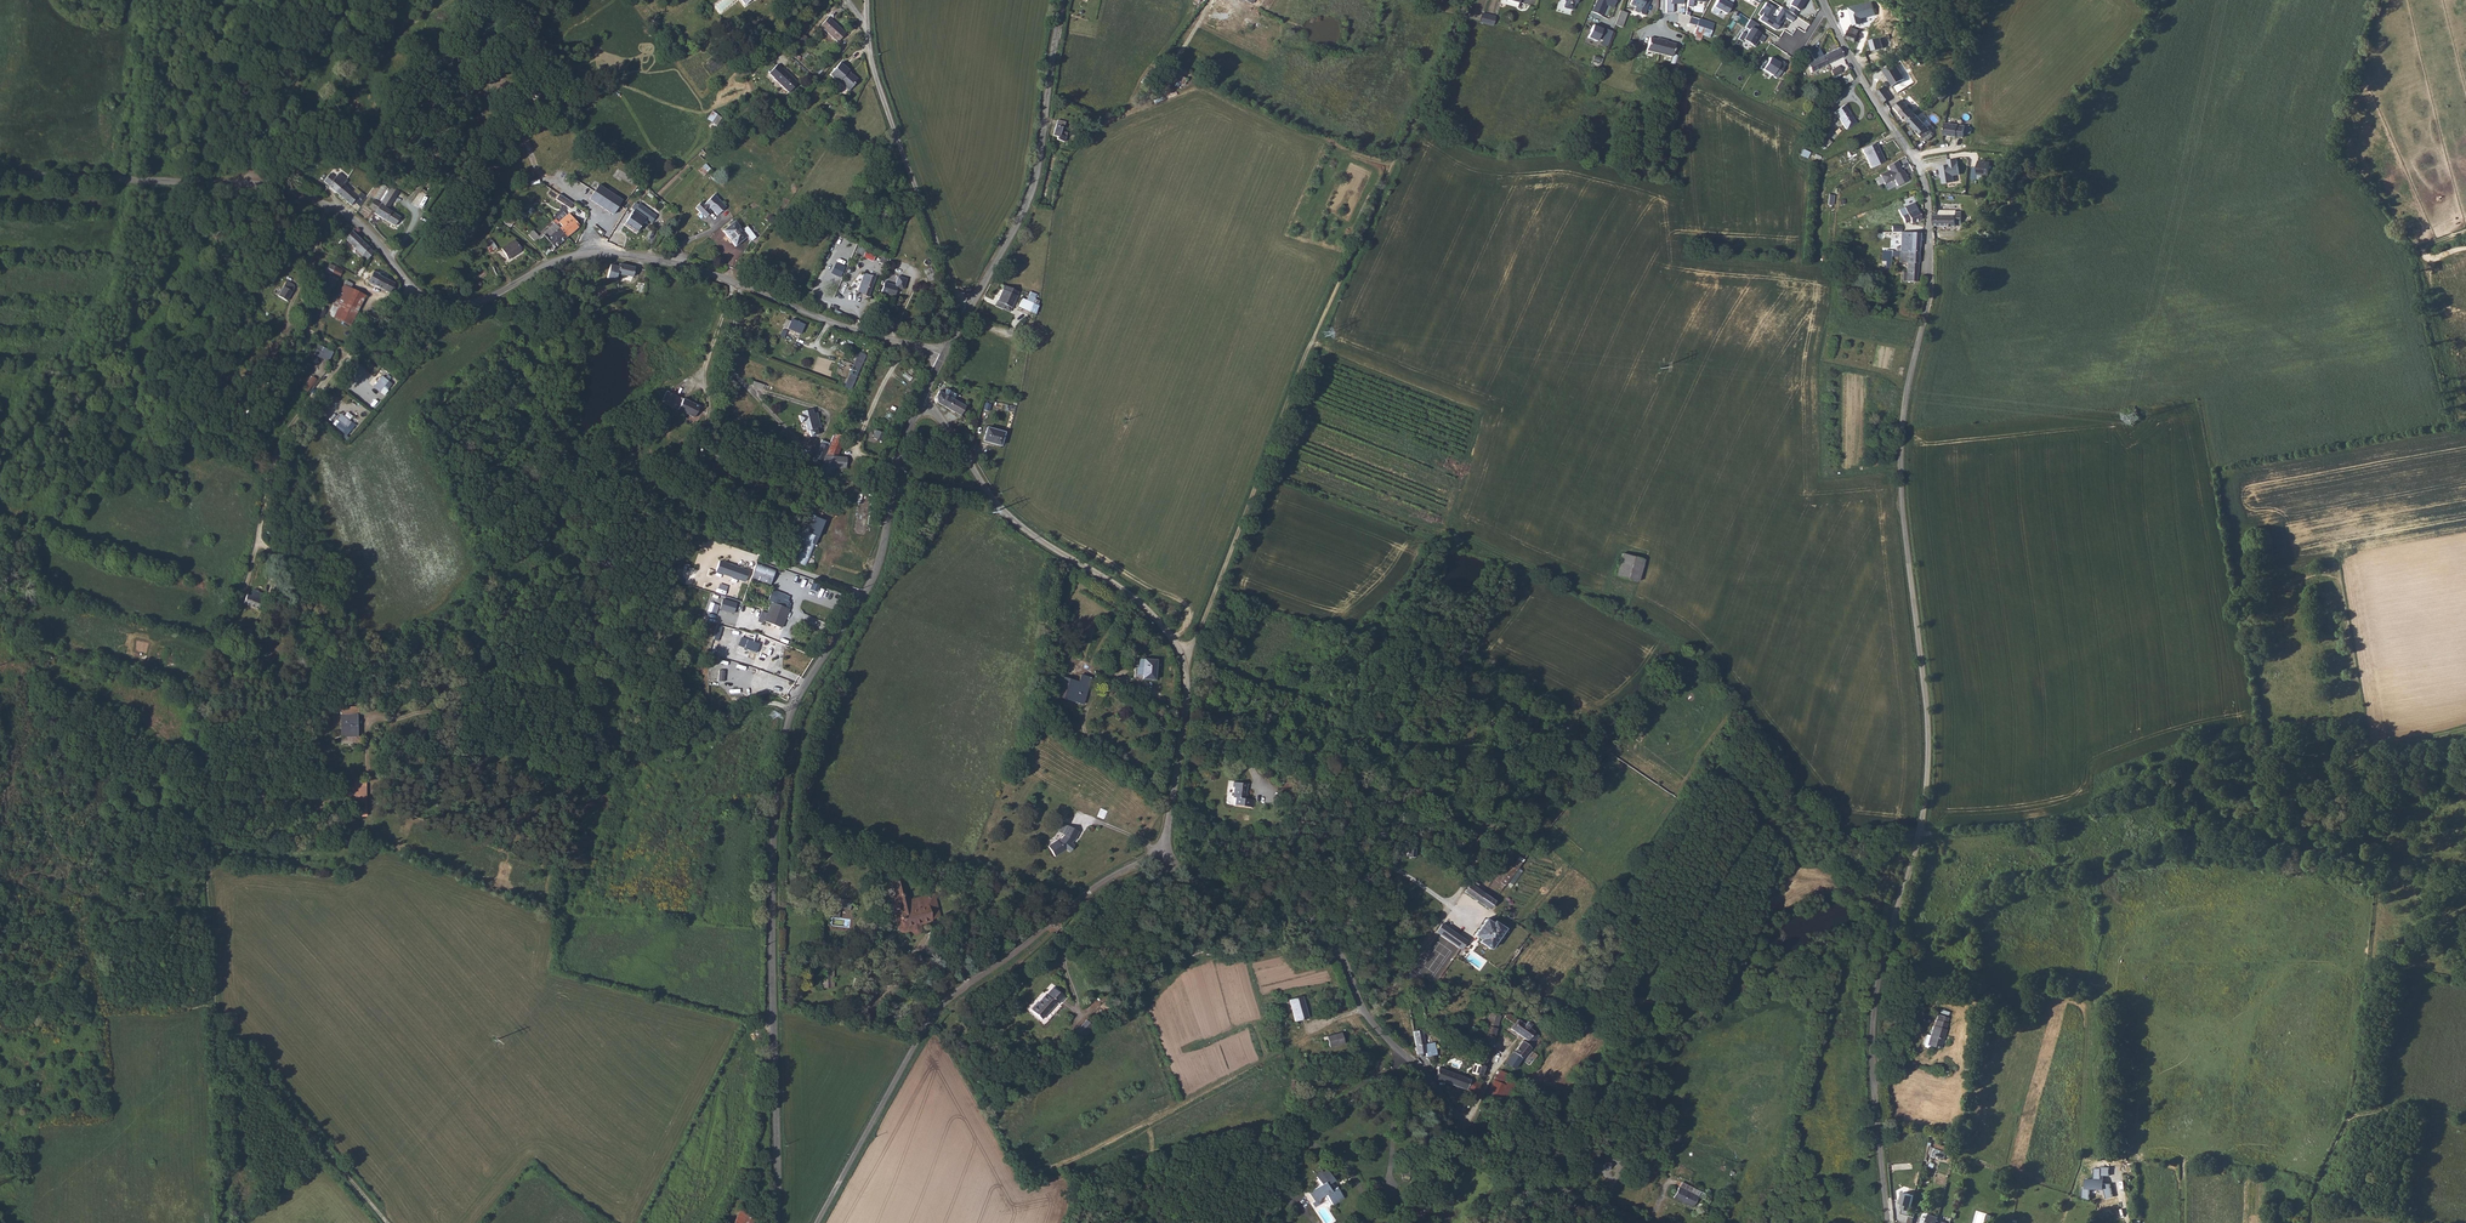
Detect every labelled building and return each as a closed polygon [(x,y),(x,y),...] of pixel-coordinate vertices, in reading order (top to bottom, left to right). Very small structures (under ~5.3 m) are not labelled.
[(1565,2),(1563,7),(1572,9),(1574,4),(1576,3),(1577,0),(1563,0),(1565,2)] [(1605,5),(1612,8),(1615,0),(1597,0),(1591,13),(1600,17),(1605,5)] [(1643,0),(1630,0),(1628,7),(1634,9),(1633,14),(1643,17),(1647,4),(1643,3),(1643,0)] [(1682,0),(1666,0),(1668,14),(1674,13),(1674,4),(1682,4),(1682,0)] [(1726,14),(1735,0),(1723,0),(1723,1),(1722,0),(1718,0),(1714,8),(1726,14)] [(1796,16),(1805,0),(1791,0),(1788,5),(1790,7),(1788,11),(1796,16)] [(1862,18),(1877,14),(1874,1),(1849,6),(1853,25),(1863,23),(1862,18)] [(1775,8),(1766,2),(1762,9),(1765,11),(1759,19),(1776,30),(1785,17),(1792,22),(1796,16),(1788,11),(1782,7),(1775,18),(1770,16),(1775,8)] [(1618,12),(1613,27),(1620,30),(1625,15),(1618,12)] [(1481,16),(1479,23),(1491,26),(1493,19),(1481,16)] [(845,35),(827,18),(818,27),(836,43),(845,35)] [(1714,24),(1698,18),(1695,28),(1703,31),(1710,33),(1714,24)] [(1589,24),(1585,37),(1600,43),(1604,30),(1589,24)] [(1759,40),(1762,42),(1766,36),(1751,27),(1743,40),(1755,46),(1759,40)] [(1859,30),(1850,27),(1845,38),(1855,42),(1857,38),(1860,39),(1862,34),(1858,33),(1859,30)] [(1703,31),(1695,28),(1691,42),(1698,44),(1703,31)] [(801,48),(809,38),(804,34),(796,44),(801,48)] [(1881,37),(1871,40),(1873,51),(1884,49),(1881,37)] [(1644,54),(1657,57),(1660,43),(1655,42),(1655,43),(1647,41),(1644,54)] [(1657,57),(1670,60),(1673,47),(1665,46),(1666,44),(1660,43),(1657,57)] [(1627,47),(1624,55),(1632,58),(1636,50),(1627,47)] [(1843,56),(1838,47),(1831,50),(1836,60),(1843,56)] [(1812,73),(1827,65),(1822,55),(1821,52),(1818,48),(1810,52),(1814,60),(1807,63),(1812,73)] [(1836,60),(1831,50),(1822,55),(1827,65),(1836,60)] [(1770,57),(1763,69),(1778,78),(1786,64),(1780,60),(1779,63),(1770,57)] [(350,64),(348,63),(345,70),(350,73),(354,66),(350,64)] [(768,75),(789,94),(799,84),(777,65),(768,75)] [(842,88),(847,92),(851,88),(850,87),(854,82),(849,77),(848,78),(844,74),(845,73),(838,65),(826,77),(834,85),(835,84),(841,89),(842,88)] [(1835,78),(1843,73),(1839,66),(1833,69),(1830,71),(1835,78)] [(1188,77),(1175,73),(1173,80),(1185,84),(1188,77)] [(1841,78),(1846,84),(1853,80),(1849,73),(1841,78)] [(1883,91),(1890,101),(1898,96),(1891,86),(1883,91)] [(1899,106),(1910,120),(1919,113),(1908,99),(1899,106)] [(1857,124),(1848,112),(1845,107),(1836,113),(1839,117),(1848,130),(1857,124)] [(708,119),(715,122),(719,114),(712,110),(708,119)] [(1924,135),(1927,138),(1934,133),(1919,113),(1910,120),(1918,130),(1922,136),(1924,135)] [(1060,137),(1059,140),(1064,142),(1065,138),(1057,135),(1060,126),(1062,127),(1064,122),(1057,119),(1051,134),(1060,137)] [(1966,125),(1946,123),(1945,134),(1958,136),(1958,135),(1965,136),(1966,125)] [(363,138),(356,134),(351,141),(358,145),(363,138)] [(1873,144),(1860,151),(1871,170),(1883,163),(1873,144)] [(1954,175),(1960,174),(1958,157),(1948,159),(1949,164),(1941,165),(1943,183),(1955,181),(1954,175)] [(357,160),(355,158),(352,163),(354,165),(358,167),(361,161),(358,159),(357,160)] [(1898,161),(1888,166),(1890,170),(1880,175),(1885,184),(1895,180),(1898,186),(1909,181),(1903,170),(1901,172),(1898,167),(1900,166),(1898,161)] [(1978,167),(1974,167),(1973,179),(1977,180),(1978,174),(1990,175),(1990,165),(1978,164),(1978,167)] [(698,174),(704,180),(711,172),(703,165),(699,169),(701,171),(698,174)] [(329,184),(336,190),(343,183),(348,178),(340,171),(336,176),(331,171),(325,178),(330,183),(329,184)] [(404,187),(384,176),(382,180),(401,191),(404,187)] [(569,187),(571,185),(563,179),(559,184),(567,190),(569,187)] [(2089,200),(2076,179),(2073,181),(2085,202),(2089,200)] [(343,183),(336,190),(352,204),(359,196),(343,183)] [(381,186),(375,199),(380,201),(386,189),(381,186)] [(375,213),(395,226),(401,217),(388,209),(398,193),(391,188),(382,203),(375,213)] [(592,203),(611,216),(619,204),(621,202),(614,197),(611,202),(596,191),(593,195),(596,198),(592,203)] [(571,201),(563,197),(556,192),(552,197),(567,207),(571,201)] [(708,210),(716,217),(724,209),(717,201),(712,197),(702,207),(707,212),(708,210)] [(657,215),(641,202),(622,225),(633,234),(644,220),(649,224),(657,215)] [(1916,210),(1913,204),(1897,210),(1899,217),(1900,216),(1902,223),(1908,221),(1905,214),(1916,210)] [(1916,210),(1905,214),(1908,221),(1909,224),(1920,219),(1919,217),(1923,216),(1920,208),(1916,210)] [(1939,226),(1962,226),(1962,224),(1967,224),(1967,212),(1962,212),(1961,216),(1939,215),(1939,226)] [(578,225),(567,213),(557,222),(560,226),(557,229),(565,238),(578,225)] [(546,255),(565,238),(557,229),(552,224),(540,235),(542,237),(534,243),(545,255),(546,255)] [(722,234),(735,248),(746,238),(750,242),(754,239),(745,228),(740,232),(734,224),(722,234)] [(1992,232),(1983,231),(1982,240),(1990,241),(1992,232)] [(345,240),(367,260),(374,252),(352,232),(345,240)] [(1900,253),(1918,252),(1917,234),(1900,234),(1900,249),(1900,252),(1900,253)] [(492,240),(484,247),(491,253),(498,246),(492,240)] [(520,252),(513,242),(500,252),(507,262),(520,252)] [(855,254),(864,256),(866,246),(858,244),(855,254)] [(863,257),(873,261),(876,255),(866,251),(863,257)] [(1919,282),(1918,252),(1900,253),(1901,263),(1908,263),(1908,282),(1919,282)] [(329,263),(325,272),(339,278),(343,269),(329,263)] [(389,292),(394,283),(392,282),(362,267),(358,265),(354,274),(389,292)] [(624,280),(630,281),(631,280),(634,274),(633,270),(618,266),(617,269),(616,276),(625,278),(624,280)] [(615,282),(616,276),(617,269),(609,267),(606,280),(615,282)] [(842,270),(835,267),(832,274),(838,277),(842,270)] [(876,276),(865,272),(855,293),(868,298),(876,276)] [(895,285),(881,281),(878,294),(894,298),(896,288),(904,289),(906,278),(897,276),(895,285)] [(325,284),(334,288),(337,281),(328,277),(325,284)] [(352,325),(366,294),(351,287),(353,283),(345,279),(329,315),(352,325)] [(995,307),(1002,310),(1004,305),(1007,306),(1006,309),(1009,311),(1018,292),(1004,286),(995,307)] [(287,303),(289,299),(292,294),(284,289),(279,298),(287,303)] [(304,292),(300,301),(305,303),(309,295),(305,293),(304,292)] [(1039,295),(1028,292),(1026,300),(1020,299),(1018,309),(1034,313),(1039,295)] [(327,311),(321,309),(318,318),(325,320),(327,311)] [(800,332),(804,323),(797,319),(796,322),(791,320),(788,327),(800,332)] [(560,327),(548,330),(550,337),(562,334),(560,327)] [(331,351),(316,345),(314,350),(329,356),(331,351)] [(858,351),(845,387),(853,389),(866,354),(858,351)] [(300,389),(307,393),(314,379),(308,375),(300,389)] [(380,391),(389,380),(383,375),(374,386),(380,391)] [(227,386),(217,379),(212,386),(222,393),(227,386)] [(936,397),(938,404),(948,409),(953,400),(954,397),(956,394),(948,389),(944,394),(939,391),(936,397)] [(666,390),(661,402),(677,410),(683,398),(666,390)] [(683,398),(677,410),(693,417),(699,405),(683,398)] [(953,400),(948,409),(959,416),(965,407),(953,400)] [(804,412),(805,414),(801,415),(803,423),(807,422),(809,431),(811,431),(813,437),(820,435),(819,429),(822,428),(818,413),(815,414),(813,409),(804,412)] [(333,424),(348,435),(356,424),(341,413),(333,424)] [(986,438),(1004,443),(1007,429),(989,425),(986,438)] [(872,438),(886,442),(888,433),(874,430),(872,438)] [(826,457),(837,458),(847,439),(837,434),(826,457)] [(823,461),(830,448),(821,444),(819,449),(820,449),(818,453),(817,452),(815,457),(823,461)] [(818,475),(830,481),(835,469),(845,470),(846,459),(837,458),(826,457),(818,475)] [(806,500),(815,505),(823,488),(813,484),(806,500)] [(798,538),(815,545),(828,513),(811,506),(798,538)] [(782,519),(768,513),(759,534),(772,540),(782,519)] [(806,567),(815,545),(798,538),(790,560),(806,567)] [(1644,560),(1621,553),(1614,576),(1637,583),(1644,560)] [(744,567),(703,554),(698,567),(713,572),(739,580),(744,567)] [(753,570),(751,578),(771,584),(776,569),(756,562),(753,570)] [(751,578),(753,570),(744,567),(739,580),(749,583),(751,578)] [(812,581),(810,589),(818,591),(820,583),(812,581)] [(243,605),(261,611),(266,594),(254,590),(252,595),(247,594),(243,605)] [(785,596),(777,593),(775,598),(783,601),(785,596)] [(775,598),(767,595),(765,601),(786,609),(789,604),(783,601),(775,598)] [(788,610),(771,603),(763,623),(780,630),(788,610)] [(752,619),(755,611),(746,608),(743,616),(752,619)] [(238,624),(233,636),(232,645),(237,645),(239,637),(241,638),(246,627),(238,624)] [(757,652),(760,642),(746,639),(744,648),(757,652)] [(1132,658),(1131,666),(1130,666),(1129,674),(1135,674),(1135,679),(1147,680),(1148,673),(1147,673),(1148,660),(1137,658),(1132,658)] [(1082,703),(1088,676),(1077,674),(1076,681),(1057,677),(1052,697),(1082,703)] [(349,709),(339,709),(340,737),(356,737),(356,714),(349,714),(349,709)] [(366,781),(359,781),(359,786),(356,786),(356,801),(366,801),(366,781)] [(812,795),(814,784),(806,782),(804,793),(812,795)] [(1235,797),(1234,804),(1253,806),(1254,799),(1246,798),(1246,795),(1245,795),(1246,783),(1234,782),(1232,797),(1235,797)] [(1052,848),(1063,856),(1068,848),(1073,851),(1077,844),(1075,842),(1075,841),(1082,831),(1070,823),(1065,831),(1067,833),(1063,839),(1059,836),(1052,848)] [(1503,878),(1498,884),(1503,888),(1523,860),(1518,856),(1503,878)] [(1466,884),(1462,891),(1489,910),(1491,907),(1489,905),(1492,902),(1466,884)] [(850,909),(851,899),(832,897),(830,917),(839,918),(840,908),(850,909)] [(924,916),(893,926),(897,940),(928,930),(924,916)] [(1485,949),(1492,939),(1501,928),(1489,919),(1487,922),(1482,918),(1470,934),(1476,938),(1474,941),(1485,949)] [(1440,923),(1434,931),(1457,948),(1461,943),(1464,945),(1466,942),(1440,923)] [(867,964),(860,963),(858,973),(865,974),(867,964)] [(820,975),(821,984),(826,983),(827,991),(836,991),(836,986),(833,986),(832,974),(820,975)] [(1068,997),(1057,986),(1050,994),(1049,992),(1040,1002),(1039,1003),(1034,1009),(1045,1019),(1061,1001),(1063,1003),(1068,997)] [(879,992),(871,987),(863,1001),(871,1006),(879,992)] [(1423,1004),(1422,998),(1418,999),(1417,993),(1410,994),(1411,1000),(1409,1001),(1410,1006),(1423,1004)] [(1293,1021),(1306,1017),(1300,996),(1287,999),(1293,1021)] [(1486,1023),(1475,1060),(1475,1061),(1485,1064),(1501,1012),(1490,1008),(1485,1023),(1486,1023)] [(1115,1013),(1114,1011),(1102,1022),(1103,1024),(1115,1013)] [(1523,1022),(1508,1011),(1501,1020),(1523,1035),(1512,1050),(1521,1057),(1529,1045),(1537,1035),(1538,1033),(1528,1026),(1530,1023),(1525,1019),(1523,1022)] [(1099,1026),(1092,1020),(1082,1031),(1089,1037),(1099,1026)] [(1933,1036),(1930,1046),(1940,1049),(1946,1030),(1945,1030),(1947,1024),(1938,1021),(1936,1026),(1934,1026),(1931,1036),(1933,1036)] [(1340,1032),(1325,1035),(1328,1048),(1343,1044),(1340,1032)] [(1421,1032),(1412,1033),(1415,1054),(1424,1053),(1423,1043),(1421,1032)] [(1529,1045),(1537,1051),(1545,1041),(1537,1035),(1529,1045)] [(1432,1041),(1423,1043),(1425,1056),(1434,1055),(1432,1041)] [(1440,1066),(1436,1074),(1466,1086),(1470,1076),(1440,1064),(1441,1063),(1437,1061),(1436,1065),(1440,1066)] [(1485,1064),(1475,1061),(1473,1065),(1472,1071),(1478,1073),(1482,1074),(1485,1064)] [(1470,1076),(1466,1086),(1478,1091),(1482,1081),(1475,1078),(1470,1076)] [(1448,1122),(1443,1131),(1449,1134),(1450,1132),(1454,1125),(1448,1122)] [(1934,1154),(1947,1157),(1949,1150),(1936,1147),(1934,1154)] [(1608,1171),(1609,1163),(1595,1160),(1594,1168),(1608,1171)] [(2080,1199),(2089,1199),(2090,1188),(2103,1188),(2107,1201),(2115,1198),(2110,1184),(2104,1184),(2104,1175),(2108,1176),(2109,1168),(2094,1167),(2093,1178),(2085,1177),(2085,1185),(2081,1185),(2080,1199)] [(1343,1196),(1336,1186),(1334,1188),(1330,1182),(1334,1179),(1326,1168),(1315,1176),(1321,1183),(1309,1191),(1315,1201),(1325,1194),(1332,1204),(1343,1196)] [(1678,1187),(1673,1198),(1688,1205),(1689,1204),(1693,1206),(1697,1197),(1678,1187)] [(1902,1208),(1908,1210),(1910,1205),(1911,1205),(1913,1196),(1905,1192),(1901,1202),(1902,1208)] [(733,1222),(754,1222),(759,1213),(742,1205),(733,1222)]
